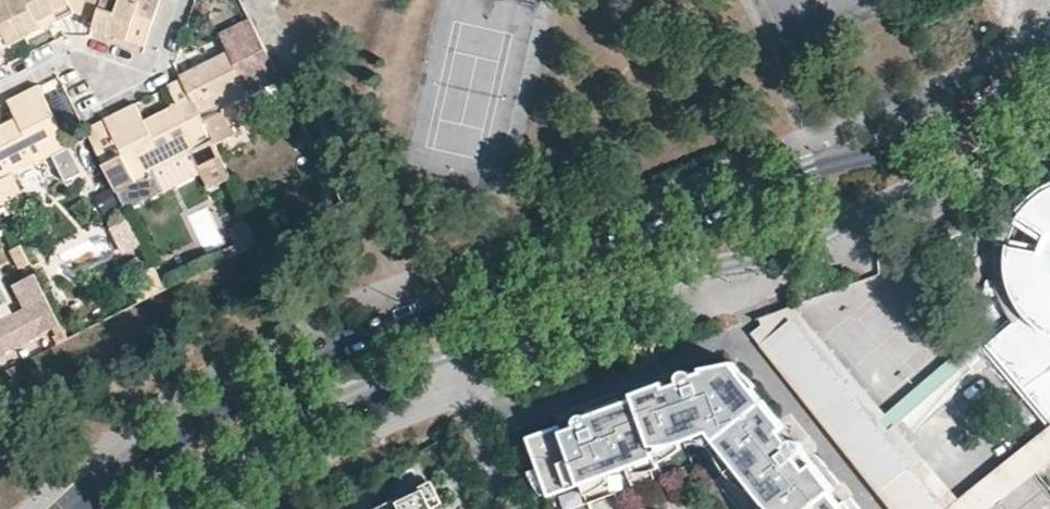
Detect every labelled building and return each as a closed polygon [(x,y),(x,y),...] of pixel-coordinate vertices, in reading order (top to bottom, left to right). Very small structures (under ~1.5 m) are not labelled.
[(6,0),(5,0),(0,3),(0,51),(25,39),(6,0)] [(96,21),(103,0),(6,0),(25,39),(52,25),(73,15),(96,21)] [(144,48),(152,22),(160,0),(103,0),(96,21),(93,31),(111,37),(144,48)] [(280,80),(250,21),(219,37),(227,53),(230,59),(221,63),(218,57),(180,76),(183,81),(192,99),(202,119),(213,141),(214,144),(233,134),(221,110),(252,94),(280,80)] [(221,63),(230,59),(227,53),(222,55),(218,57),(221,63)] [(280,80),(252,94),(259,107),(286,93),(280,80)] [(40,87),(8,103),(17,119),(11,122),(0,128),(0,205),(6,217),(28,206),(13,175),(69,147),(40,87)] [(231,177),(214,144),(213,141),(202,119),(192,99),(151,120),(145,122),(136,105),(104,121),(122,155),(103,165),(126,211),(164,192),(154,172),(190,153),(201,173),(209,188),(231,177)] [(201,173),(190,153),(154,172),(164,192),(201,173)] [(1049,239),(1049,188),(1039,195),(1029,204),(1017,219),(1049,239)] [(113,191),(96,196),(102,215),(118,211),(113,191)] [(258,242),(247,220),(230,229),(237,243),(205,258),(211,268),(259,244),(258,242)] [(1046,254),(1006,251),(1007,260),(1008,275),(1012,289),(1018,302),(1027,314),(1028,322),(1027,331),(1022,339),(1015,345),(1007,349),(998,349),(989,346),(1025,387),(1049,419),(1049,239),(1046,254)] [(21,247),(11,253),(19,270),(31,264),(21,247)] [(153,297),(167,290),(155,267),(142,274),(147,285),(153,297)] [(24,307),(0,319),(0,353),(60,322),(36,272),(13,283),(24,307)] [(140,304),(153,297),(147,285),(133,291),(140,304)] [(1018,302),(980,336),(989,346),(998,349),(1007,349),(1015,345),(1022,339),(1027,331),(1028,322),(1027,314),(1018,302)] [(889,416),(797,305),(787,309),(878,425),(889,416)] [(878,425),(787,309),(764,318),(766,325),(755,333),(808,399),(882,494),(913,470),(878,425)] [(989,346),(980,336),(950,362),(959,374),(989,346)] [(847,502),(843,505),(834,493),(837,490),(806,450),(805,443),(800,439),(789,426),(788,427),(758,388),(760,386),(753,378),(751,377),(745,371),(736,361),(707,366),(707,370),(699,373),(690,369),(684,372),(679,380),(669,384),(668,380),(637,393),(639,397),(624,402),(622,398),(579,415),(580,416),(564,422),(564,423),(532,436),(543,466),(552,492),(553,494),(609,474),(634,465),(684,444),(712,431),(755,487),(771,507),(773,508),(852,508),(847,502)] [(959,374),(950,362),(889,416),(878,425),(913,470),(926,458),(898,426),(959,374)] [(1018,448),(1036,471),(1049,460),(1049,422),(1018,448)] [(755,487),(712,431),(684,444),(686,447),(697,464),(720,458),(724,465),(730,472),(738,481),(750,490),(755,487)] [(1018,448),(940,508),(986,508),(1036,471),(1018,448)] [(552,492),(543,466),(531,471),(537,485),(546,494),(552,492)] [(422,484),(395,497),(399,504),(389,508),(434,508),(422,484)] [(610,494),(576,508),(617,508),(610,494)]
